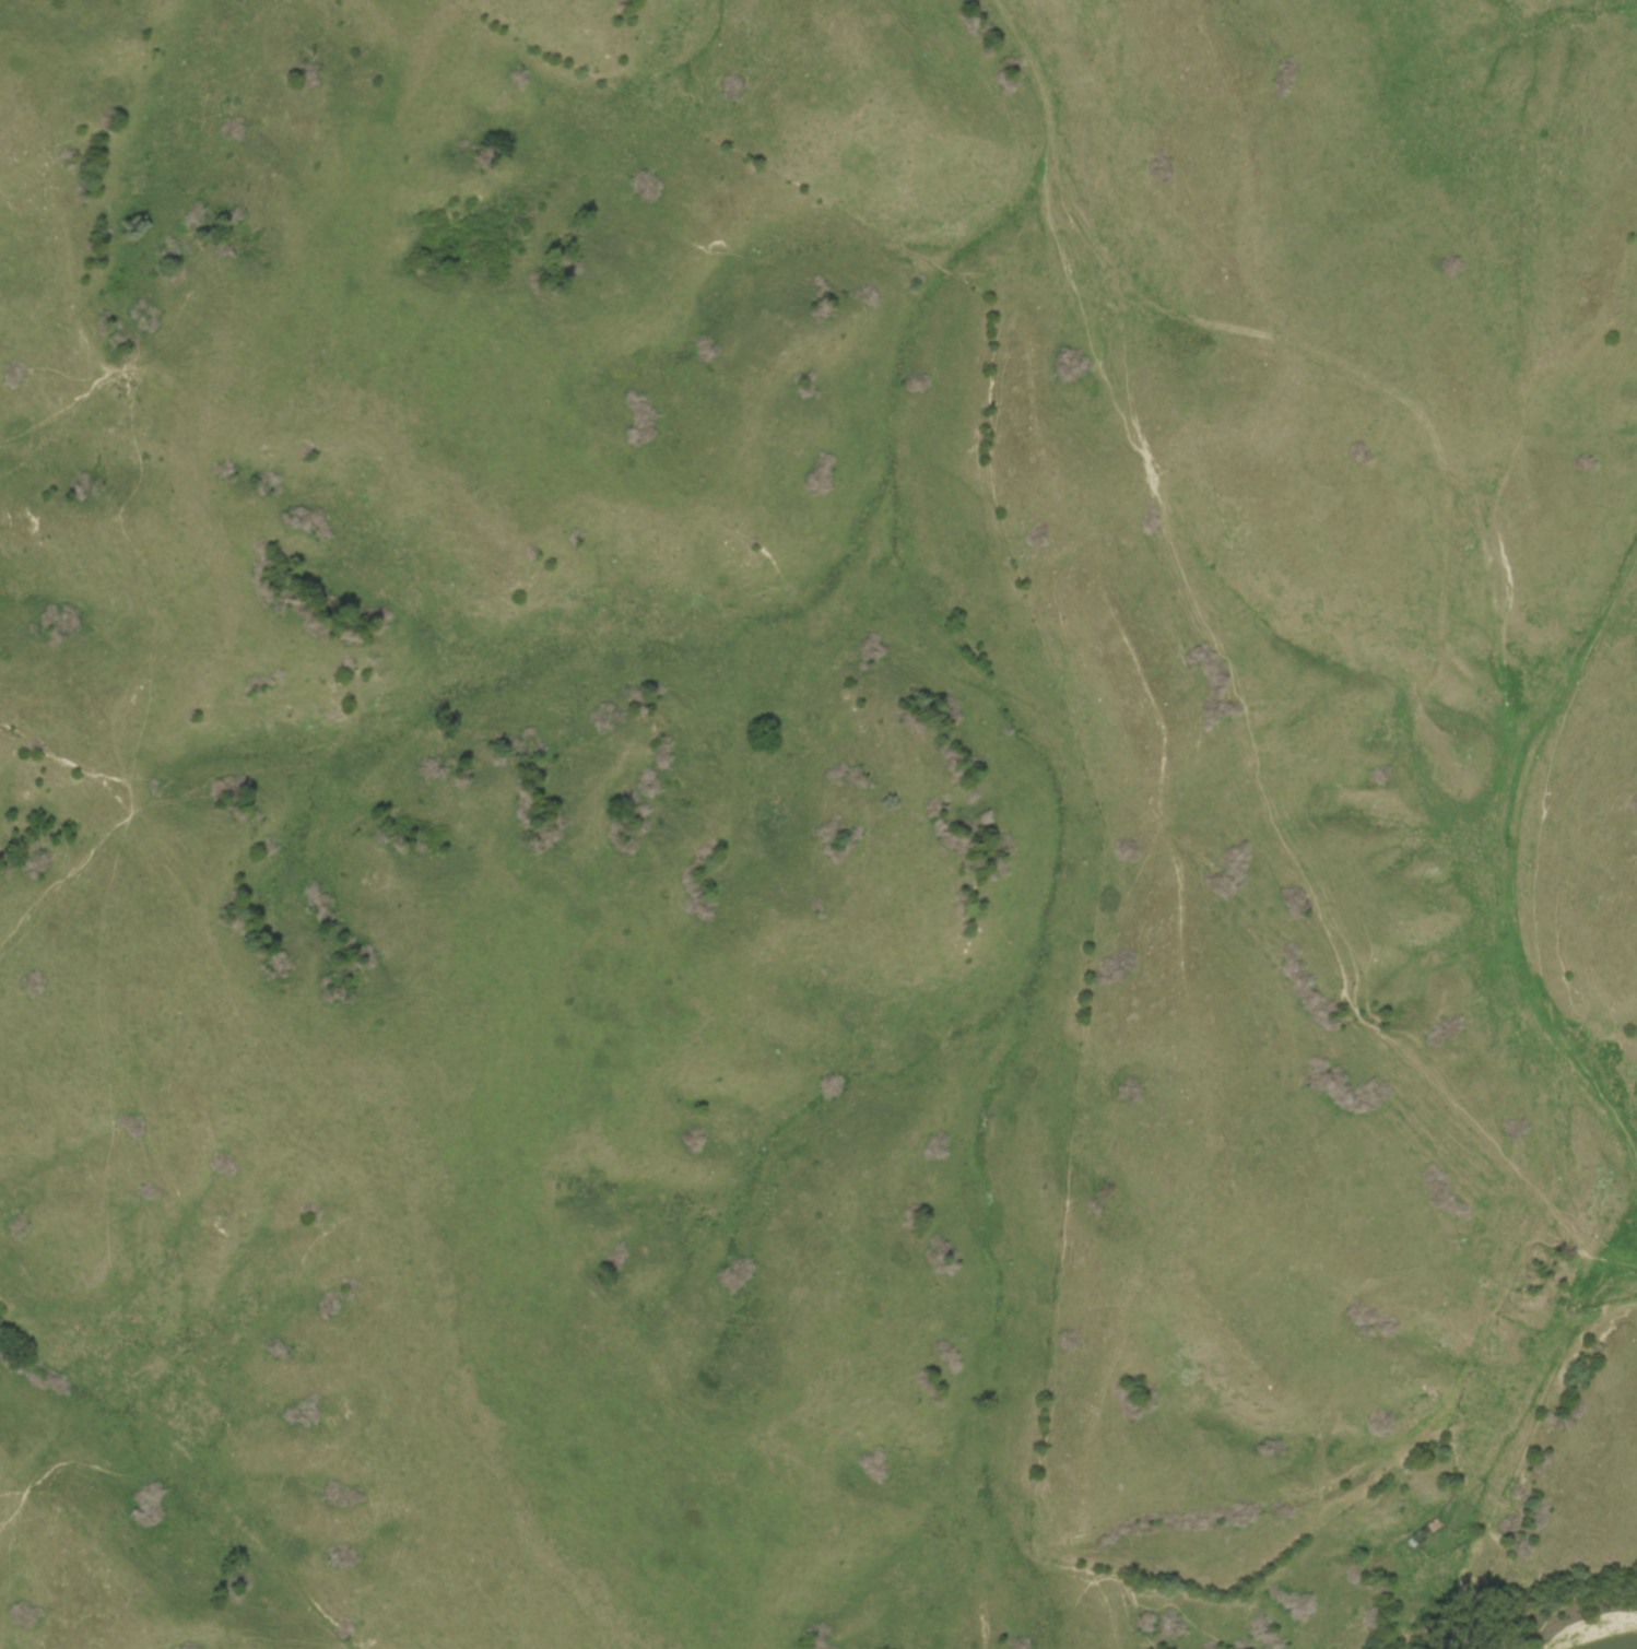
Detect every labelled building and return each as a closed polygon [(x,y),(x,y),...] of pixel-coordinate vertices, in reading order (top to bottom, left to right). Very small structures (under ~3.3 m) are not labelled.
[(1407,1540),(1412,1545),(1420,1535),(1415,1530),(1407,1540)]
